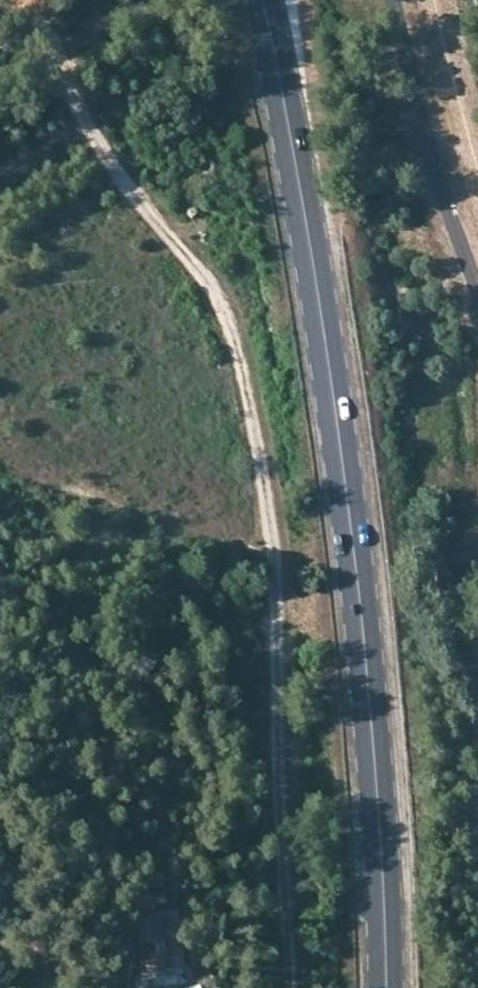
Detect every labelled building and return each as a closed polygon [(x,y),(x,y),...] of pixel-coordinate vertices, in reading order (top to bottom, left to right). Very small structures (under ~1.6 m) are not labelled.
[(182,965),(179,909),(152,911),(154,942),(139,943),(141,970),(162,969),(162,966),(182,965)]
